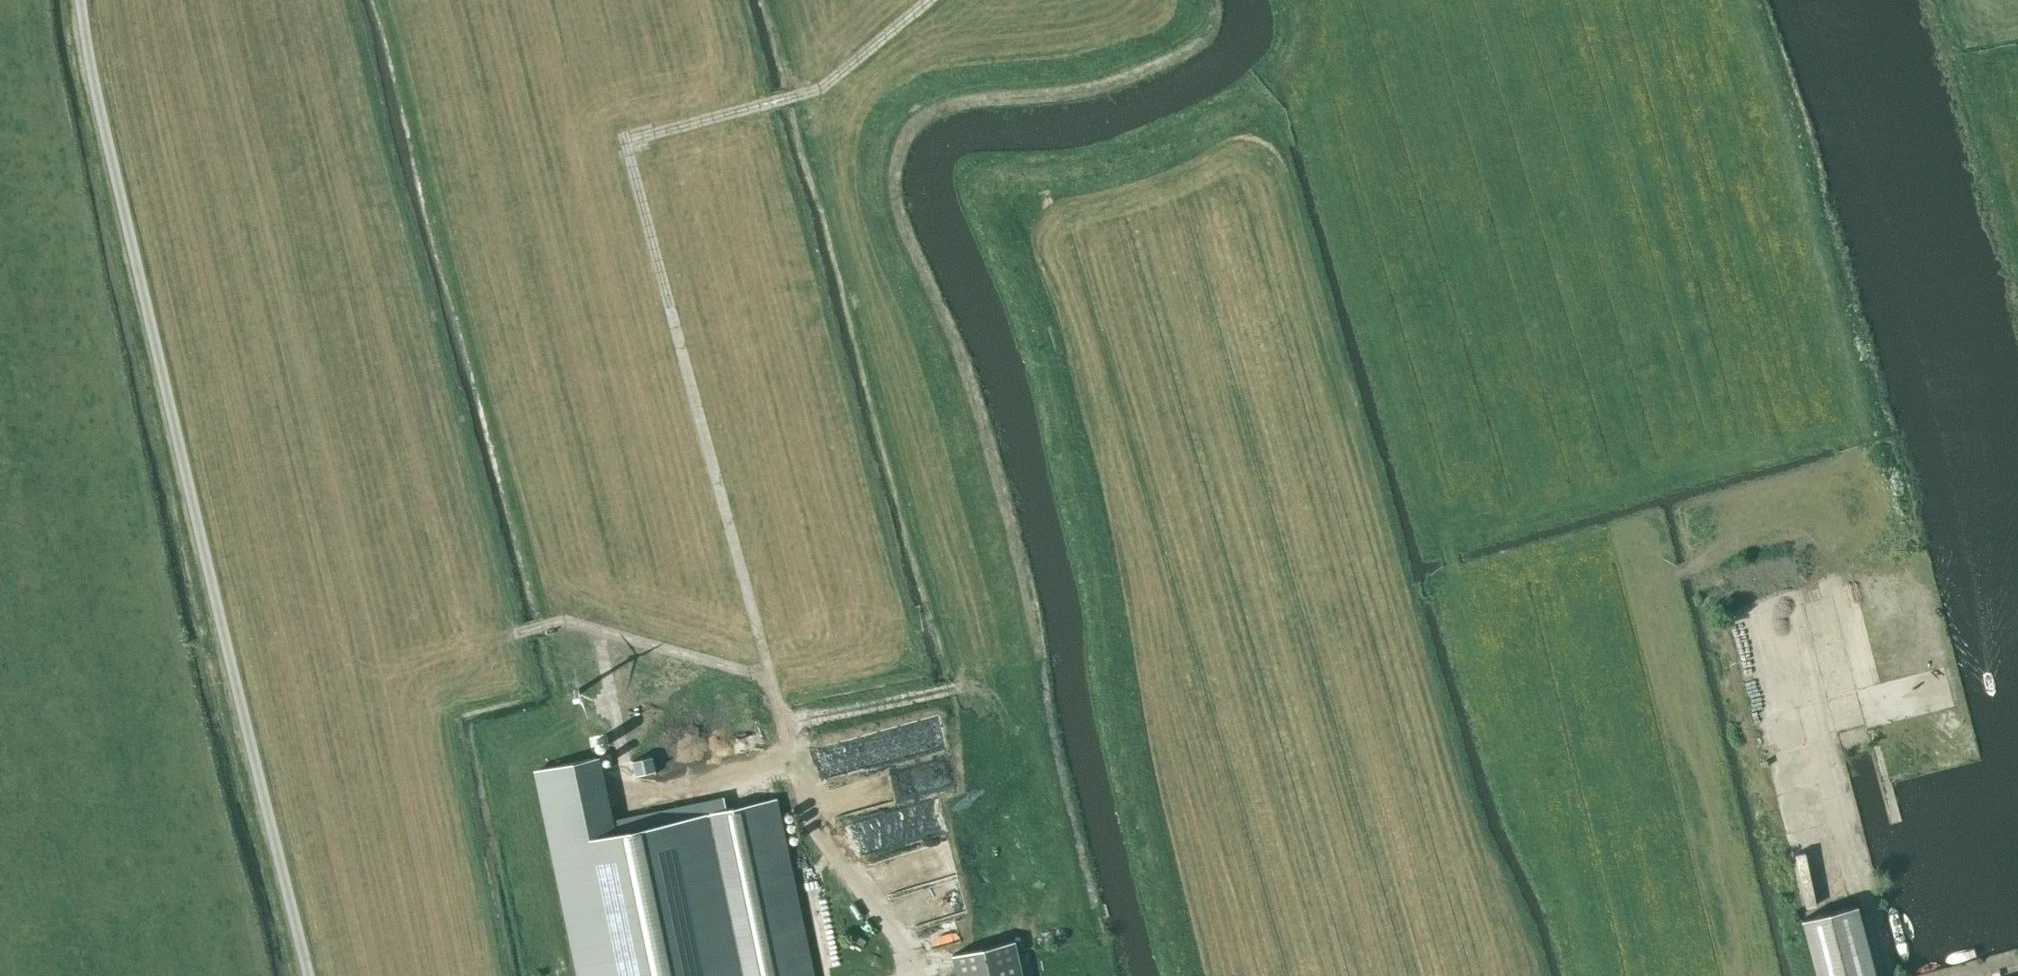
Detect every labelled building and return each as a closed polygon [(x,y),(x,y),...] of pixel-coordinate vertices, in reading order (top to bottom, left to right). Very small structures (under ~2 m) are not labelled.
[(1944,668),(1865,688),(1875,727),(1953,706),(1944,668)] [(775,800),(611,834),(596,763),(538,775),(580,975),(812,975),(775,800)] [(1856,905),(1801,920),(1815,975),(1873,975),(1856,905)] [(952,955),(956,975),(1022,975),(1014,941),(952,955)]
